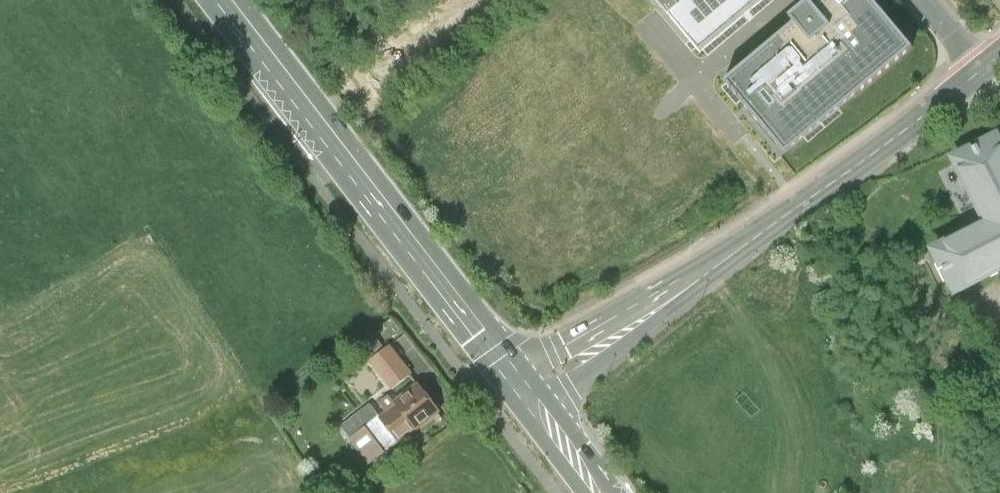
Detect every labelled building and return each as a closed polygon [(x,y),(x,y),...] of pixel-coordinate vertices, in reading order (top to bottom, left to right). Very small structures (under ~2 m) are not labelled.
[(700,53),(764,0),(656,0),(700,53)] [(724,81),(785,154),(912,48),(872,0),(822,0),(814,7),(809,1),(789,17),(794,24),(724,81)] [(952,154),(986,223),(930,247),(955,299),(999,278),(999,131),(952,154)] [(371,357),(393,386),(412,371),(390,343),(371,357)] [(438,415),(416,384),(397,397),(401,403),(381,418),(371,403),(341,424),(370,464),(438,415)]
